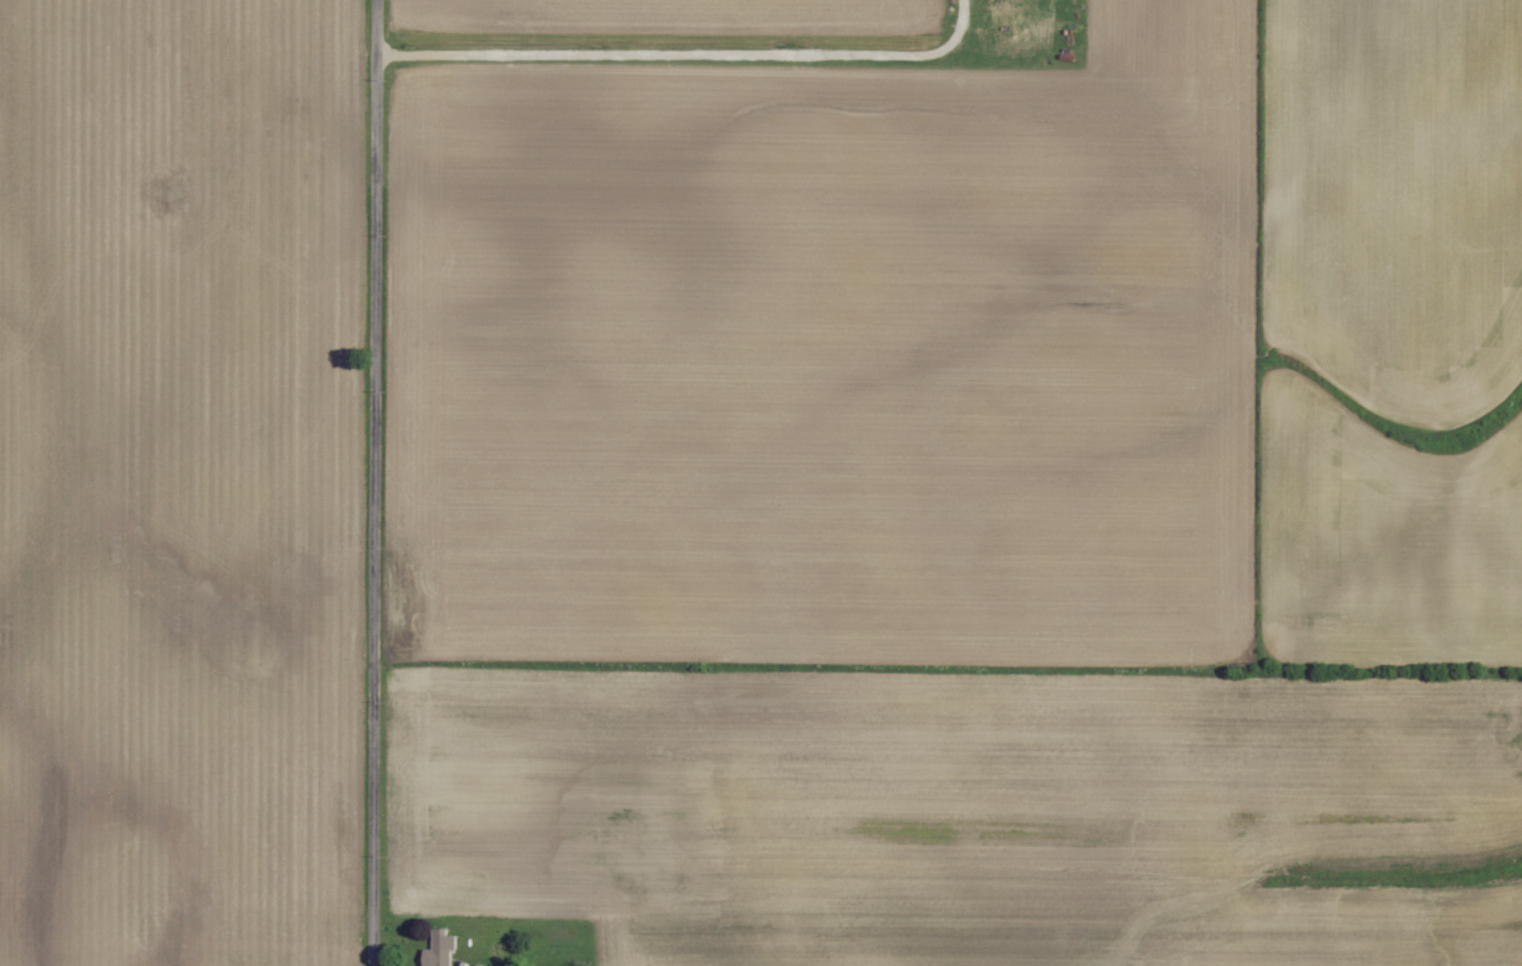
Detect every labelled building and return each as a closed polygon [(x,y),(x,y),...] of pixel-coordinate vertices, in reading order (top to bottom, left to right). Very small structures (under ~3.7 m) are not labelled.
[(428,965),(454,965),(454,949),(460,949),(460,936),(450,936),(450,930),(437,930),(437,950),(428,950),(428,965)]
